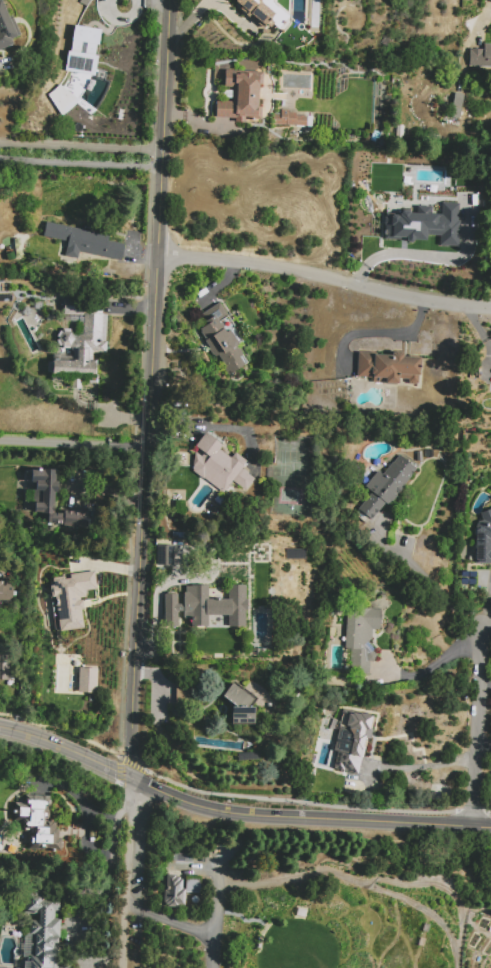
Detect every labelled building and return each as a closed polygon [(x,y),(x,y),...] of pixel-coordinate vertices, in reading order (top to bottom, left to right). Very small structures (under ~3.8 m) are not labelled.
[(14,43),(0,49),(0,0),(2,0),(10,18),(12,17),(20,35),(12,39),(14,43)] [(234,3),(237,0),(273,0),(273,3),(290,17),(279,30),(274,26),(271,30),(267,26),(264,30),(239,9),(240,8),(234,3)] [(72,24),(68,51),(66,50),(63,71),(93,76),(96,56),(93,55),(95,44),(96,45),(99,29),(72,24)] [(484,44),(490,45),(490,66),(487,66),(487,67),(469,67),(470,49),(484,49),(484,44)] [(261,119),(216,118),(216,102),(232,102),(233,86),(224,85),(225,71),(263,72),(262,85),(259,85),(258,107),(262,107),(261,119)] [(58,84),(77,100),(70,109),(60,116),(47,94),(58,84)] [(455,93),(464,95),(462,108),(452,106),(455,93)] [(461,109),(460,118),(448,116),(450,107),(461,109)] [(273,125),(273,114),(281,115),(281,110),(288,110),(288,112),(296,113),(296,116),(312,117),(311,127),(273,125)] [(446,117),(459,119),(459,125),(445,123),(446,117)] [(445,125),(457,127),(456,133),(444,131),(445,125)] [(442,203),(459,204),(458,221),(460,221),(459,246),(440,246),(440,236),(427,235),(427,241),(414,240),(413,241),(412,242),(410,243),(409,243),(407,243),(406,242),(405,241),(404,240),(385,239),(386,225),(384,224),(385,216),(386,217),(386,214),(400,214),(400,212),(401,211),(409,211),(411,212),(411,213),(417,214),(418,206),(431,207),(431,214),(441,215),(442,203)] [(46,222),(109,235),(108,241),(125,244),(122,261),(80,252),(78,259),(65,257),(68,242),(43,237),(46,222)] [(64,298),(103,299),(102,315),(107,315),(106,341),(107,341),(107,354),(93,353),(93,362),(97,362),(96,375),(98,375),(98,384),(90,384),(90,382),(81,381),(81,389),(72,389),(72,381),(53,380),(53,373),(48,373),(48,362),(53,362),(54,343),(59,343),(59,338),(63,332),(72,332),(73,334),(83,334),(84,316),(63,315),(64,298)] [(220,303),(235,326),(234,329),(242,341),(239,344),(240,345),(236,347),(238,349),(239,348),(242,353),(241,355),(243,355),(248,363),(230,374),(218,356),(215,357),(205,341),(207,339),(205,339),(201,333),(202,331),(200,329),(207,324),(202,315),(220,303)] [(357,377),(358,352),(376,353),(376,355),(392,356),(392,353),(404,353),(404,357),(421,358),(419,382),(419,383),(418,384),(416,384),(413,385),(411,384),(410,383),(409,382),(409,379),(398,379),(398,384),(372,382),(372,378),(357,377)] [(223,493),(192,470),(195,452),(201,457),(203,455),(194,448),(205,433),(223,446),(219,450),(231,458),(235,452),(247,461),(241,469),(255,479),(246,491),(232,481),(223,493)] [(359,509),(372,493),(365,487),(378,471),(382,475),(393,462),(394,462),(400,455),(417,469),(401,488),(402,489),(398,494),(397,493),(396,495),(397,496),(391,503),(390,502),(388,505),(385,503),(372,519),(359,509)] [(63,526),(63,524),(49,524),(49,514),(35,514),(36,503),(34,503),(34,490),(36,490),(36,483),(31,483),(32,469),(55,470),(55,481),(58,481),(58,493),(55,493),(54,513),(65,514),(65,511),(88,514),(86,529),(63,526)] [(480,514),(490,510),(490,546),(490,563),(476,563),(476,531),(476,526),(478,522),(481,521),(482,521),(480,514)] [(174,566),(157,567),(157,545),(174,545),(174,566)] [(50,581),(53,581),(53,578),(65,577),(65,579),(70,579),(70,574),(90,572),(92,590),(85,591),(86,598),(80,598),(80,601),(82,600),(84,611),(81,611),(83,628),(59,631),(56,598),(52,598),(50,581)] [(1,603),(0,602),(0,580),(15,582),(12,604),(1,603)] [(165,594),(178,594),(178,604),(184,604),(184,593),(186,593),(186,587),(192,587),(192,585),(209,585),(209,600),(229,600),(229,585),(245,585),(245,600),(247,600),(247,611),(245,611),(245,627),(229,627),(229,616),(208,616),(208,627),(195,627),(195,616),(190,616),(190,618),(184,618),(184,612),(178,612),(178,627),(165,627),(165,594)] [(347,606),(381,608),(379,630),(372,630),(372,645),(375,649),(374,651),(375,652),(376,654),(377,656),(376,658),(375,660),(373,661),(371,662),(370,672),(351,671),(352,649),(345,649),(347,606)] [(9,680),(0,680),(0,655),(9,655),(9,680)] [(80,668),(98,669),(97,692),(79,691),(80,668)] [(232,708),(236,708),(222,697),(232,683),(253,699),(247,708),(254,708),(254,725),(232,725),(232,708)] [(343,709),(376,716),(371,740),(365,739),(361,755),(362,755),(358,775),(333,769),(336,755),(333,754),(343,709)] [(238,754),(260,752),(260,760),(238,761),(238,754)] [(28,850),(29,829),(23,829),(24,822),(14,822),(15,803),(24,804),(25,796),(50,797),(49,822),(56,822),(56,829),(59,830),(59,839),(63,839),(63,851),(28,850)] [(186,890),(186,893),(185,905),(178,905),(178,907),(167,907),(167,905),(164,905),(165,891),(166,891),(166,875),(168,875),(168,871),(181,871),(181,880),(182,880),(182,890),(186,890)] [(186,890),(186,878),(200,878),(200,893),(197,893),(189,893),(186,893),(186,890)] [(70,965),(70,967),(30,967),(31,957),(35,957),(36,935),(30,934),(31,921),(39,921),(40,915),(24,914),(25,898),(29,898),(29,891),(45,892),(45,899),(61,900),(60,912),(55,912),(55,919),(60,919),(59,939),(58,939),(57,965),(70,965)]
